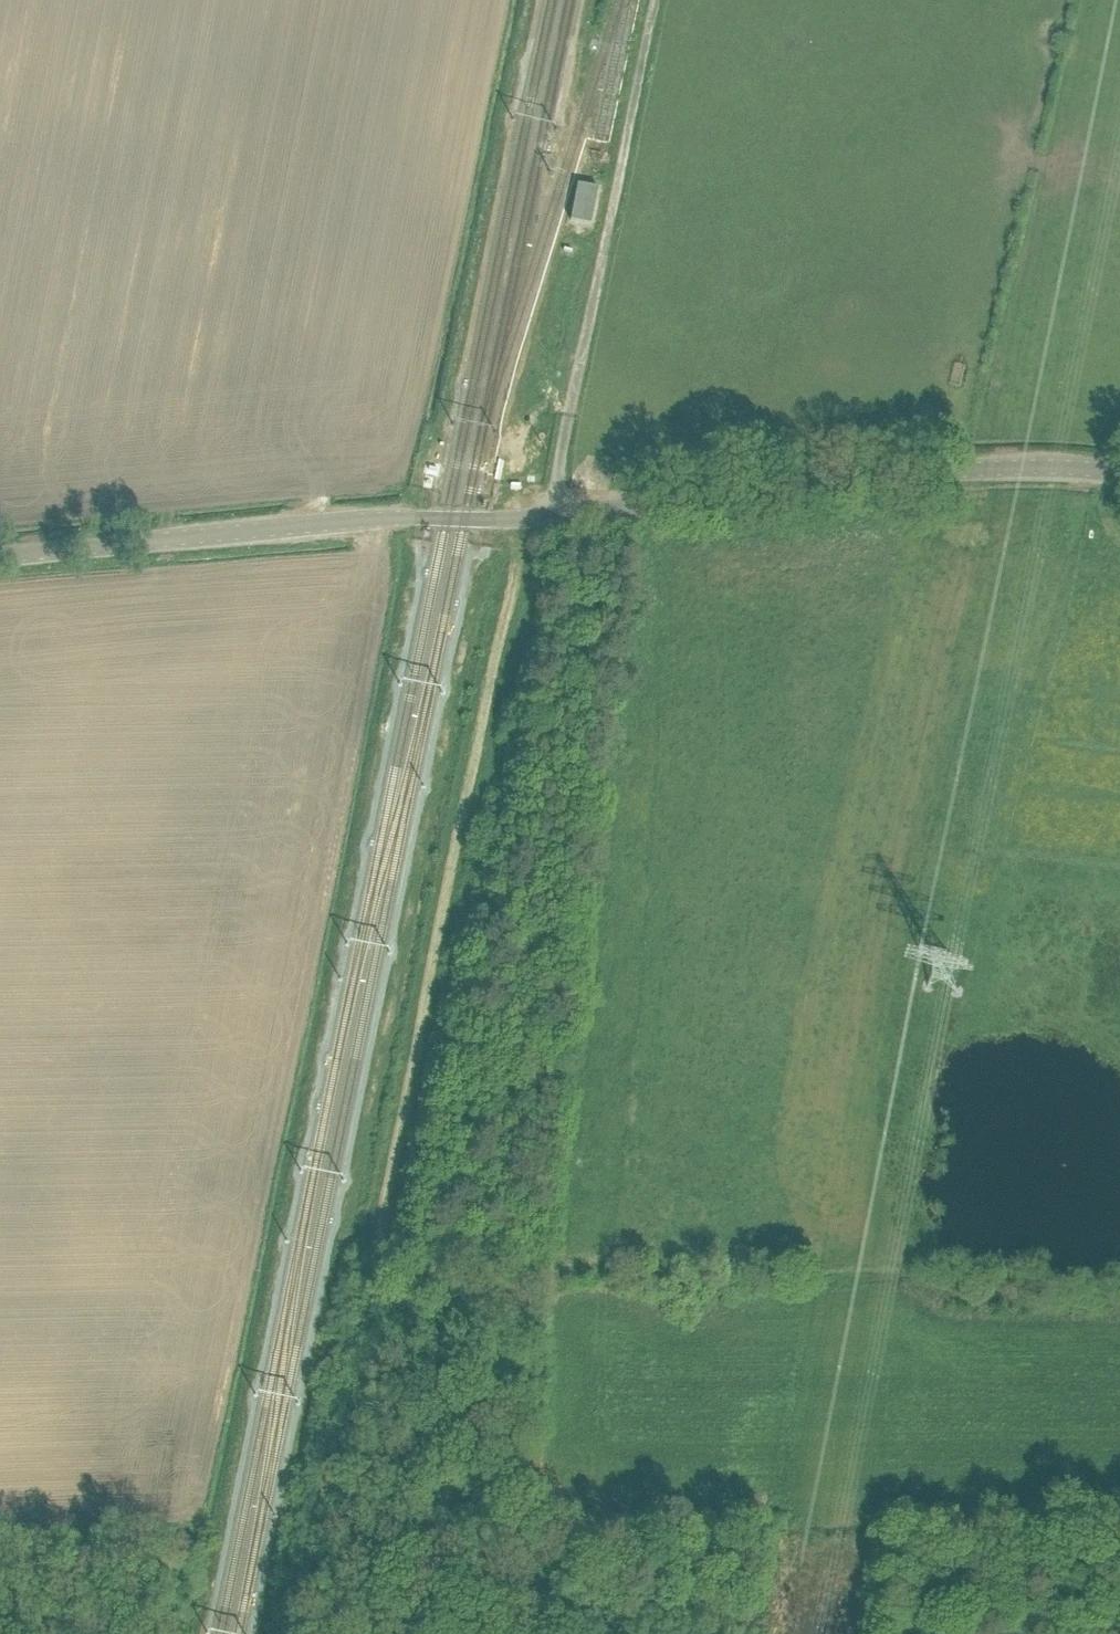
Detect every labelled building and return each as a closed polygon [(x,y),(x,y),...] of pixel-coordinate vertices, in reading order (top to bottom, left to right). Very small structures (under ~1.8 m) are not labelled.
[(591,225),(599,189),(578,185),(571,221),(591,225)]
